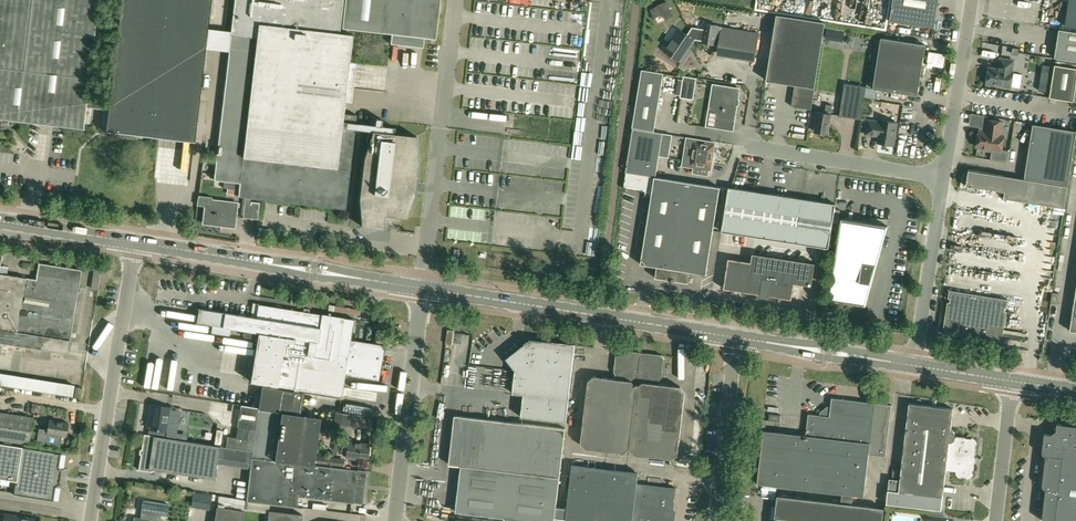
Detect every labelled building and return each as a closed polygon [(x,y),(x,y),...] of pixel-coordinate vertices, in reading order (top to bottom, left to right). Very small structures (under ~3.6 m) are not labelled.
[(83,128),(86,106),(107,108),(108,100),(86,97),(98,0),(0,0),(0,118),(83,128)] [(105,130),(194,141),(205,49),(208,29),(211,0),(120,0),(117,22),(116,31),(108,100),(107,108),(107,111),(105,126),(105,130)] [(205,49),(229,51),(229,52),(213,180),(224,181),(240,183),(238,195),(238,196),(243,197),(245,197),(252,198),(345,209),(355,128),(374,130),(364,157),(360,196),(361,226),(383,229),(385,215),(407,218),(416,191),(419,164),(417,136),(394,133),(395,127),(381,126),(382,119),(376,118),(375,120),(375,123),(370,122),(370,124),(369,124),(356,123),(356,115),(343,113),(345,101),(349,62),(353,34),(348,34),(341,33),(339,33),(343,0),(234,0),(231,32),(208,29),(205,49)] [(341,27),(392,33),(391,43),(401,45),(402,34),(424,37),(432,38),(437,0),(344,0),(341,27)] [(890,21),(934,28),(938,0),(893,0),(890,21)] [(1065,26),(1075,27),(1075,0),(1069,0),(1065,26)] [(654,18),(662,14),(670,10),(666,2),(650,10),(654,18)] [(795,85),(792,106),(812,110),(815,88),(825,22),(777,15),(767,81),(795,85)] [(705,24),(704,29),(702,41),(702,42),(715,44),(718,26),(705,24)] [(694,40),(702,41),(704,29),(695,28),(695,30),(691,29),(687,35),(679,30),(668,45),(666,44),(662,49),(682,62),(688,54),(686,53),(694,40)] [(1059,29),(1055,58),(1075,61),(1075,32),(1059,29)] [(748,32),(745,55),(755,56),(758,33),(748,32)] [(926,45),(881,37),(873,89),(918,96),(926,45)] [(516,51),(516,41),(491,40),(491,50),(516,51)] [(1022,74),(1013,73),(1013,72),(1012,72),(1014,61),(1000,58),(998,70),(989,68),(987,84),(1011,88),(1011,86),(1020,88),(1022,74)] [(488,61),(487,71),(513,74),(514,63),(488,61)] [(1052,66),(1043,65),(1039,91),(1048,92),(1052,66)] [(1055,65),(1050,98),(1074,102),(1075,87),(1075,68),(1055,65)] [(642,70),(632,128),(654,131),(664,73),(642,70)] [(696,82),(697,78),(684,76),(683,80),(680,96),(680,97),(693,100),(696,82)] [(867,87),(845,83),(839,116),(861,119),(867,87)] [(716,120),(734,122),(739,89),(714,85),(709,111),(718,113),(716,120)] [(823,113),(818,112),(812,111),(809,126),(816,127),(815,132),(817,132),(818,134),(822,135),(824,133),(828,134),(832,105),(826,104),(825,112),(823,113)] [(881,122),(868,120),(866,134),(875,136),(875,135),(879,135),(878,143),(894,145),(897,123),(882,120),(881,122)] [(1001,151),(1004,136),(1001,135),(1003,122),(988,120),(987,129),(988,129),(988,133),(979,132),(977,147),(982,148),(982,150),(992,151),(992,149),(1001,151)] [(1068,185),(1075,136),(1075,131),(1033,124),(1024,178),(1068,185)] [(659,155),(667,157),(671,135),(633,129),(626,172),(656,177),(659,155)] [(715,143),(687,138),(683,163),(694,165),(693,167),(710,170),(715,143)] [(626,172),(623,188),(647,192),(647,194),(652,194),(653,188),(686,193),(719,198),(720,187),(626,172)] [(758,237),(765,193),(729,187),(722,232),(758,237)] [(647,226),(680,231),(686,193),(653,188),(652,194),(647,226)] [(706,275),(719,198),(686,193),(680,231),(674,270),(657,267),(655,278),(688,283),(690,272),(706,275)] [(793,243),(800,199),(765,193),(758,237),(793,243)] [(250,218),(252,198),(245,197),(243,218),(250,218)] [(800,199),(793,243),(829,248),(836,204),(800,199)] [(212,207),(205,206),(203,223),(234,227),(237,203),(212,200),(212,207)] [(828,300),(830,300),(866,306),(888,226),(841,218),(828,300)] [(641,264),(657,267),(674,270),(680,231),(647,226),(641,264)] [(74,351),(85,268),(42,262),(41,278),(11,274),(12,266),(6,265),(7,251),(0,251),(0,341),(74,351)] [(751,262),(729,259),(724,289),(760,294),(760,297),(764,297),(769,298),(769,296),(792,299),(794,283),(812,286),(815,263),(753,254),(751,262)] [(948,302),(943,333),(997,342),(997,340),(1001,337),(1003,337),(1007,312),(1005,311),(1005,307),(1007,308),(1009,300),(950,290),(948,298),(951,299),(950,303),(948,302)] [(1057,304),(1059,293),(1052,292),(1051,303),(1057,304)] [(199,309),(197,322),(222,326),(222,327),(259,333),(251,382),(270,385),(270,387),(276,388),(276,386),(341,396),(345,375),(379,380),(384,349),(385,344),(384,344),(374,342),(350,339),(347,356),(338,354),(344,317),(322,314),(309,312),(309,309),(304,308),(303,311),(258,304),(256,317),(225,312),(225,313),(199,309)] [(374,342),(384,344),(387,324),(377,322),(374,342)] [(213,326),(212,333),(229,335),(230,328),(213,326)] [(448,330),(446,344),(452,345),(454,330),(448,330)] [(524,395),(521,417),(565,423),(568,399),(575,343),(552,340),(552,341),(530,338),(505,358),(515,371),(512,393),(524,395)] [(624,453),(630,448),(641,354),(620,351),(617,353),(615,371),(617,373),(619,373),(619,379),(594,376),(588,380),(581,442),(586,448),(624,453)] [(673,459),(678,454),(685,393),(680,386),(656,383),(657,377),(659,378),(661,376),(663,358),(661,356),(641,354),(630,448),(635,454),(673,459)] [(145,386),(161,389),(167,359),(151,356),(145,386)] [(251,451),(250,457),(273,459),(289,462),(313,465),(320,418),(299,415),(300,412),(301,403),(302,393),(276,388),(270,387),(260,386),(259,394),(257,408),(254,430),(251,450),(251,451)] [(74,397),(81,398),(82,388),(76,387),(74,397)] [(842,494),(853,496),(864,497),(869,454),(886,456),(892,405),(832,398),(830,409),(828,408),(822,413),(822,415),(808,414),(806,435),(764,430),(757,484),(762,485),(842,494)] [(149,428),(148,435),(158,436),(159,430),(170,432),(173,408),(161,406),(151,404),(149,413),(149,418),(147,428),(149,428)] [(946,470),(957,471),(957,472),(957,473),(957,474),(958,474),(958,475),(959,476),(960,476),(961,477),(967,477),(968,477),(969,477),(970,477),(971,476),(972,475),(972,474),(972,473),(973,470),(973,469),(972,468),(971,468),(971,467),(972,460),(974,460),(976,444),(976,443),(975,442),(975,441),(974,440),(973,439),(972,439),(956,437),(956,436),(956,435),(955,434),(954,433),(954,432),(953,432),(952,431),(951,431),(953,409),(909,404),(908,415),(899,491),(888,490),(886,504),(941,510),(946,470)] [(241,405),(237,428),(248,429),(254,430),(257,408),(241,405)] [(333,425),(348,427),(350,415),(335,412),(333,425)] [(32,418),(0,413),(0,440),(28,444),(32,418)] [(456,416),(450,464),(462,465),(561,477),(566,428),(456,416)] [(332,419),(322,417),(320,428),(330,430),(332,419)] [(217,443),(219,420),(207,419),(204,442),(217,443)] [(36,441),(54,443),(60,444),(62,437),(61,437),(61,435),(66,436),(68,423),(49,420),(47,429),(38,428),(36,441)] [(1057,424),(1056,431),(1051,434),(1044,434),(1042,452),(1042,453),(1043,453),(1043,454),(1043,455),(1044,455),(1045,455),(1045,456),(1046,456),(1042,485),(1042,486),(1043,487),(1044,488),(1045,489),(1046,489),(1042,519),(1043,520),(1075,520),(1075,426),(1057,424)] [(227,436),(226,447),(251,450),(254,430),(248,429),(247,439),(236,438),(227,436)] [(158,436),(148,435),(144,434),(139,470),(151,472),(151,469),(214,479),(219,446),(210,445),(202,444),(158,436)] [(345,451),(345,457),(367,459),(368,444),(350,442),(350,439),(342,438),(340,451),(345,451)] [(13,494),(53,500),(61,454),(52,452),(0,443),(0,476),(16,478),(13,494)] [(245,497),(244,501),(285,506),(286,495),(298,496),(362,504),(365,471),(343,468),(315,465),(313,465),(289,462),(273,459),(250,457),(249,468),(248,471),(245,497)] [(316,458),(315,465),(343,468),(344,461),(316,458)] [(457,512),(505,517),(504,520),(555,520),(556,518),(561,477),(462,465),(457,512)] [(676,488),(636,484),(637,473),(572,466),(566,520),(672,520),(676,488)] [(209,508),(211,494),(194,491),(192,505),(209,508)] [(839,520),(883,520),(884,508),(852,504),(853,496),(842,494),(841,503),(839,520)] [(841,503),(778,496),(775,520),(839,520),(841,503)] [(161,516),(167,517),(169,504),(142,500),(140,512),(143,513),(142,518),(133,517),(133,520),(160,520),(161,516)] [(243,511),(216,506),(214,520),(241,520),(243,511)] [(301,514),(268,511),(267,520),(300,520),(301,514)]
